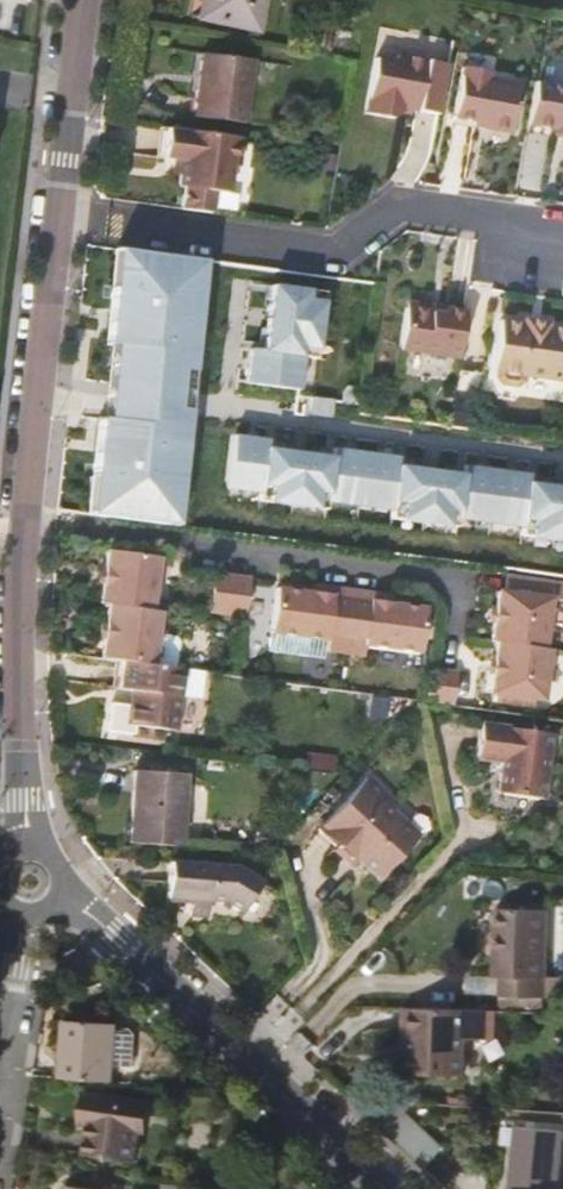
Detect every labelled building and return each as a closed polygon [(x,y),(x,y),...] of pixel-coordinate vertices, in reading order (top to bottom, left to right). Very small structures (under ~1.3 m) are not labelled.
[(257,31),(263,0),(203,0),(199,18),(257,31)] [(193,117),(245,123),(253,60),(201,52),(193,117)] [(391,63),(374,60),(364,115),(391,120),(397,116),(398,109),(438,116),(447,66),(395,57),(395,61),(391,63)] [(488,73),(462,68),(452,119),(484,125),(484,129),(510,134),(519,84),(487,78),(488,73)] [(535,83),(526,126),(555,131),(562,133),(562,88),(535,83)] [(241,138),(168,128),(164,159),(174,161),(181,162),(180,175),(178,187),(184,188),(181,210),(210,213),(213,192),(216,192),(228,193),(229,182),(231,166),(237,167),(241,138)] [(181,162),(174,161),(172,174),(180,175),(181,162)] [(201,261),(116,250),(98,424),(96,440),(88,515),(175,528),(186,417),(201,261)] [(323,293),(271,287),(262,352),(250,351),(245,384),(298,390),(303,358),(314,359),(323,293)] [(458,358),(464,311),(444,308),(444,314),(431,313),(426,306),(412,304),(405,309),(399,350),(458,358)] [(444,308),(426,306),(431,313),(444,314),(444,308)] [(523,320),(523,325),(546,329),(547,324),(523,320)] [(499,321),(491,372),(495,372),(494,379),(498,385),(514,387),(520,383),(521,376),(562,383),(562,377),(562,331),(546,329),(523,325),(499,321)] [(226,489),(259,493),(258,501),(324,509),(325,501),(390,510),(389,519),(454,527),(456,519),(521,527),(520,536),(562,541),(562,487),(527,483),(528,474),(463,465),(461,474),(396,466),(397,457),(332,448),(331,457),(265,448),(266,440),(233,435),(226,489)] [(99,603),(108,604),(150,609),(157,556),(106,549),(104,570),(102,582),(99,603)] [(208,611),(245,616),(250,578),(213,573),(208,611)] [(543,649),(550,600),(562,602),(562,581),(506,574),(504,592),(497,591),(490,642),(496,642),(543,649)] [(311,585),(310,593),(330,595),(331,588),(311,585)] [(331,588),(330,595),(310,593),(275,588),(270,632),(307,636),(325,638),(324,648),(343,651),(351,590),(331,588)] [(370,601),(371,593),(351,590),(343,651),(363,654),(364,644),(420,652),(426,608),(390,603),(370,601)] [(371,593),(370,601),(390,603),(391,596),(371,593)] [(150,609),(108,604),(105,626),(104,637),(101,658),(125,661),(152,665),(156,634),(159,610),(150,609)] [(307,636),(270,632),(267,651),(305,656),(307,636)] [(156,634),(152,665),(174,668),(178,642),(174,637),(156,634)] [(542,700),(549,650),(543,649),(496,642),(489,693),(542,700)] [(180,696),(183,669),(174,668),(152,665),(125,661),(122,690),(132,691),(127,725),(175,731),(180,696)] [(204,672),(183,669),(180,696),(196,698),(201,693),(204,672)] [(436,669),(432,703),(453,705),(457,672),(436,669)] [(551,735),(481,723),(475,757),(502,761),(497,793),(542,800),(551,735)] [(133,769),(128,842),(179,846),(184,773),(133,769)] [(387,795),(368,776),(318,828),(337,846),(342,842),(359,858),(379,878),(415,840),(400,825),(403,822),(390,809),(381,801),(387,795)] [(396,803),(387,795),(381,801),(390,809),(396,803)] [(418,836),(403,822),(400,825),(415,840),(418,836)] [(359,858),(342,842),(337,846),(335,849),(352,865),(359,858)] [(169,863),(167,899),(190,901),(189,915),(207,916),(208,902),(221,902),(241,914),(260,883),(234,868),(169,863)] [(547,908),(495,907),(493,977),(500,977),(500,996),(501,996),(543,997),(562,998),(562,982),(562,976),(545,976),(547,908)] [(542,1006),(543,997),(501,996),(501,1005),(542,1006)] [(464,1038),(465,1010),(405,1008),(405,1033),(411,1033),(410,1051),(409,1074),(462,1076),(464,1038)] [(498,1011),(465,1010),(464,1038),(497,1039),(498,1011)] [(115,1027),(116,1022),(65,1019),(61,1077),(112,1080),(113,1064),(115,1027)] [(129,1028),(115,1027),(113,1064),(133,1065),(135,1033),(129,1028)] [(134,1158),(142,1099),(86,1091),(83,1118),(91,1119),(96,1120),(94,1131),(90,1130),(86,1152),(134,1158)] [(441,1147),(399,1107),(381,1128),(423,1168),(441,1147)] [(511,1188),(556,1188),(561,1131),(517,1126),(511,1188)]
